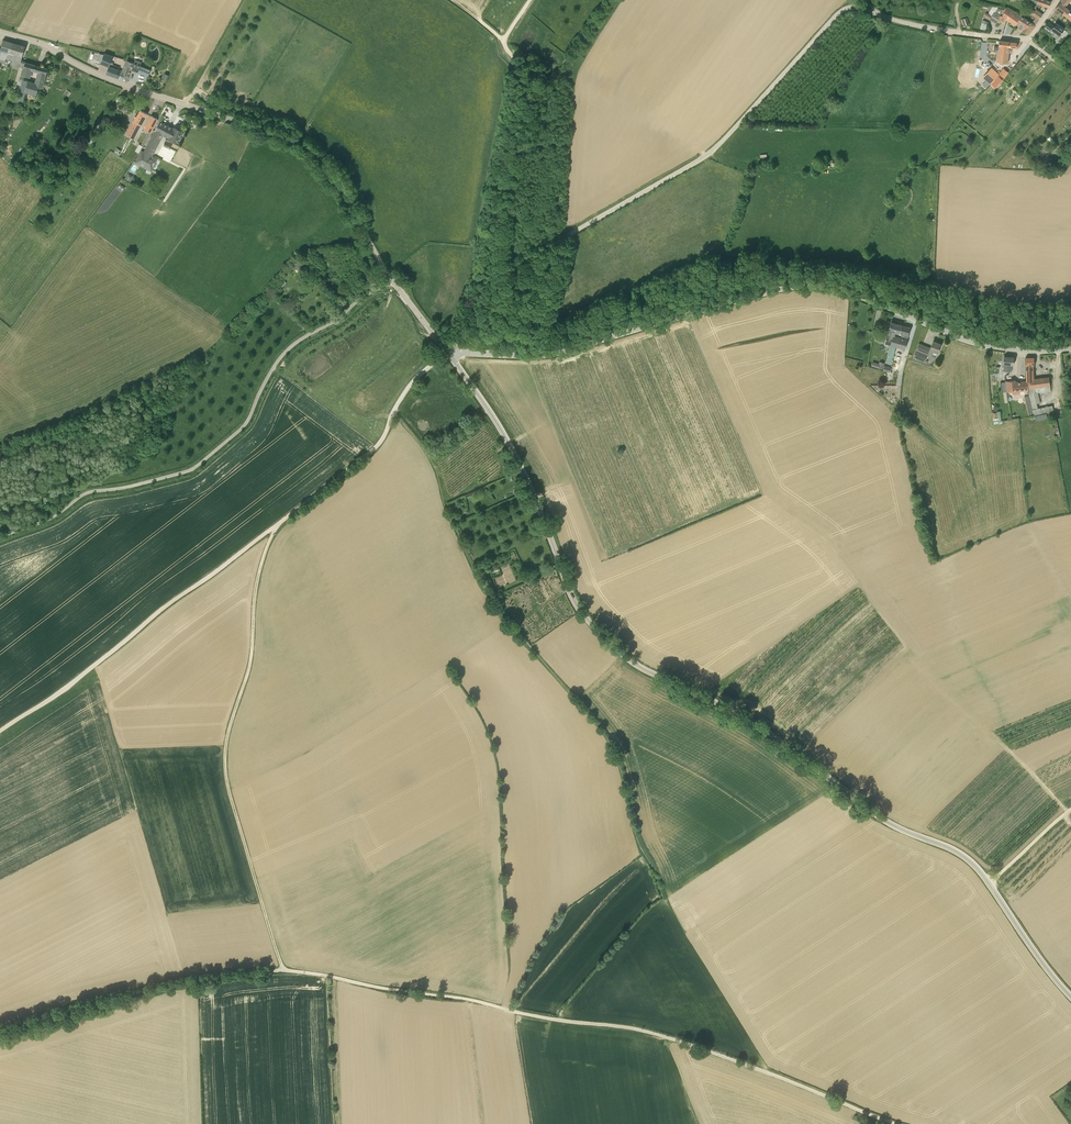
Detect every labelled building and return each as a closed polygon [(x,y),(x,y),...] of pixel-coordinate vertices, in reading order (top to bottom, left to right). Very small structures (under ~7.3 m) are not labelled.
[(1060,2),(1056,8),(1070,19),(1070,20),(1070,11),(1065,6),(1070,0),(1061,0),(1060,2)] [(993,12),(991,16),(986,13),(984,16),(995,23),(996,21),(999,23),(1001,20),(1004,22),(1006,19),(1007,19),(1013,11),(1006,8),(1005,9),(997,8),(994,13),(993,12)] [(1036,18),(1039,20),(1043,14),(1036,9),(1035,11),(1028,9),(1026,13),(1032,15),(1036,17),(1036,18)] [(1007,19),(1016,25),(1020,17),(1019,16),(1014,12),(1013,11),(1007,19)] [(1028,34),(1035,25),(1023,17),(1023,16),(1024,14),(1021,13),(1019,16),(1020,17),(1016,25),(1018,26),(1016,28),(1021,31),(1022,30),(1028,34)] [(1044,27),(1058,37),(1059,35),(1063,38),(1069,33),(1064,29),(1064,28),(1056,22),(1052,27),(1047,23),(1044,27)] [(1,59),(5,60),(8,52),(14,54),(12,59),(16,60),(20,44),(13,43),(3,40),(0,49),(0,62),(1,59)] [(1009,47),(1009,41),(1005,41),(1000,40),(997,62),(1008,63),(1009,52),(1011,52),(1011,51),(1010,51),(1010,48),(1009,48),(1010,47),(1009,47)] [(1017,42),(1009,41),(1009,47),(1010,47),(1009,48),(1010,48),(1010,51),(1011,51),(1011,47),(1016,48),(1017,42)] [(25,46),(20,44),(16,60),(12,59),(10,66),(15,67),(17,60),(20,61),(25,46)] [(100,63),(109,66),(110,62),(112,56),(113,56),(104,53),(104,54),(100,63)] [(148,76),(150,70),(151,69),(140,65),(141,62),(135,59),(134,63),(126,60),(122,70),(119,78),(127,81),(131,69),(148,76)] [(36,65),(25,62),(21,74),(29,77),(31,70),(35,71),(36,65)] [(35,83),(27,81),(25,91),(26,91),(36,94),(38,87),(42,88),(47,68),(40,66),(35,83)] [(119,78),(122,70),(119,69),(118,70),(109,66),(106,73),(119,78)] [(991,83),(999,74),(992,68),(984,77),(991,83)] [(1005,68),(1001,73),(1005,77),(1010,71),(1005,68)] [(23,103),(26,91),(25,91),(27,81),(28,81),(22,79),(16,101),(23,103)] [(147,113),(140,110),(136,117),(135,116),(126,135),(133,139),(139,128),(136,126),(138,123),(141,124),(147,113)] [(150,132),(157,119),(151,116),(144,129),(148,131),(150,132)] [(155,131),(145,151),(144,152),(141,150),(135,163),(151,171),(158,159),(152,156),(163,135),(169,138),(168,139),(176,143),(181,131),(174,128),(174,129),(168,126),(159,121),(155,130),(155,131)] [(148,131),(141,145),(143,146),(150,132),(148,131)] [(1065,148),(1061,145),(1055,152),(1058,155),(1065,148)] [(117,187),(123,191),(126,187),(120,183),(117,187)] [(297,259),(293,263),(298,268),(302,264),(297,259)] [(898,324),(891,322),(885,343),(890,345),(892,345),(898,324)] [(905,349),(908,340),(907,339),(911,327),(898,324),(892,345),(896,346),(905,349)] [(938,353),(941,344),(933,341),(930,348),(919,343),(913,357),(925,362),(928,354),(931,356),(933,351),(938,353)] [(1014,364),(1014,357),(1004,356),(1004,364),(1003,371),(1011,371),(1012,364),(1014,364)] [(1026,370),(1033,369),(1033,366),(1034,366),(1034,357),(1026,357),(1026,370)] [(1031,399),(1032,405),(1036,404),(1040,403),(1037,392),(1040,392),(1040,393),(1051,391),(1049,377),(1034,379),(1033,371),(1033,369),(1026,370),(1026,377),(1027,381),(1028,389),(1029,393),(1031,399)] [(1028,389),(1027,381),(1016,382),(1016,380),(1011,381),(1006,381),(1007,391),(1012,391),(1013,394),(1019,393),(1018,390),(1028,389)] [(1029,417),(1034,416),(1033,414),(1032,405),(1031,399),(1025,400),(1029,417)] [(554,924),(559,927),(564,918),(559,915),(554,924)]
